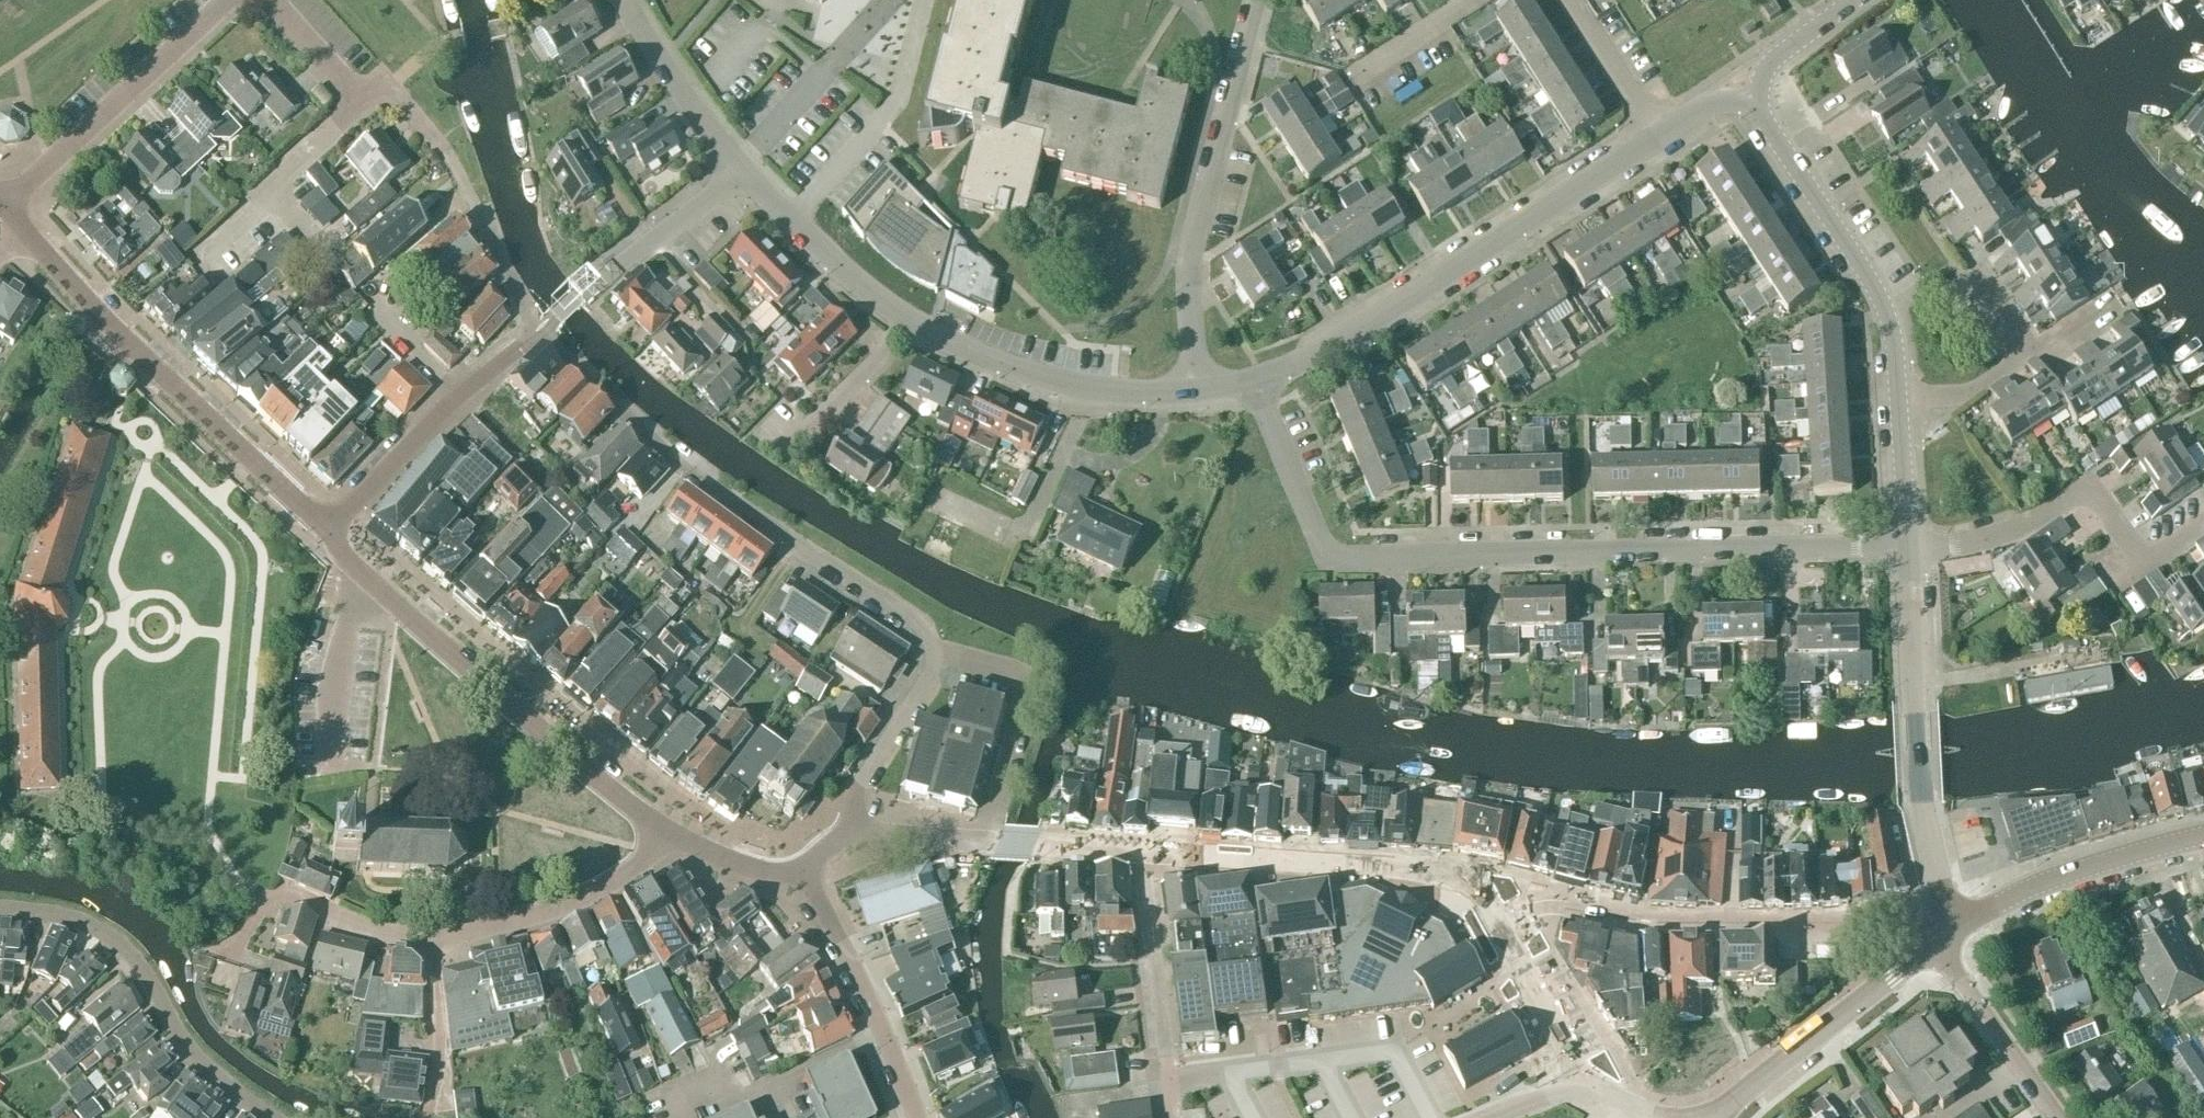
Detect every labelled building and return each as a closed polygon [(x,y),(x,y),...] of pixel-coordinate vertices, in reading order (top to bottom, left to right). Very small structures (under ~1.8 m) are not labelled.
[(826,8),(828,0),(794,0),(826,8)] [(949,55),(944,54),(939,72),(939,74),(927,122),(920,148),(957,144),(966,137),(969,126),(976,128),(974,134),(981,136),(980,141),(977,140),(976,143),(959,208),(989,216),(996,218),(995,222),(996,222),(1007,225),(1008,221),(1025,225),(1026,221),(1031,206),(1043,159),(1066,165),(1062,180),(1102,191),(1128,197),(1126,202),(1160,210),(1174,158),(1190,96),(1157,88),(1159,80),(1147,77),(1142,94),(1136,118),(1115,113),(1025,90),(1020,108),(1001,104),(1008,77),(1013,57),(1018,58),(1033,0),(963,0),(949,55)] [(1344,19),(1332,0),(1303,0),(1299,2),(1320,34),(1344,19)] [(1344,19),(1367,4),(1365,0),(1332,0),(1344,19)] [(1410,2),(1409,0),(1375,0),(1387,17),(1410,2)] [(1496,9),(1503,20),(1522,8),(1516,0),(1510,0),(1496,9)] [(2075,6),(2071,0),(2056,0),(2064,13),(2075,6)] [(2101,2),(2100,0),(2073,0),(2082,14),(2101,2)] [(1770,23),(1781,16),(1772,1),(1760,9),(1770,23)] [(1512,48),(1544,28),(1529,4),(1477,37),(1483,48),(1504,35),(1512,48)] [(562,76),(589,59),(582,46),(601,34),(583,5),(535,36),(562,76)] [(1746,36),(1754,31),(1750,26),(1742,31),(1746,36)] [(1507,84),(1559,50),(1544,28),(1512,48),(1520,60),(1500,74),(1507,84)] [(1886,50),(1875,33),(1834,59),(1851,85),(1873,70),(1881,82),(1908,64),(1895,44),(1886,50)] [(1952,45),(1947,48),(1948,54),(1953,57),(1958,54),(1958,47),(1952,45)] [(1542,94),(1573,74),(1559,50),(1507,84),(1513,94),(1534,81),(1542,94)] [(596,125),(618,111),(626,106),(620,95),(637,83),(619,54),(582,77),(592,93),(587,96),(592,103),(584,108),(596,125)] [(257,85),(241,67),(218,88),(247,119),(262,105),(282,126),(301,109),(269,74),(257,85)] [(1920,121),(1929,115),(1917,97),(1926,91),(1913,71),(1886,89),(1894,101),(1872,116),(1889,141),(1920,121)] [(1536,130),(1588,97),(1573,74),(1542,94),(1550,107),(1530,120),(1536,130)] [(1329,88),(1335,99),(1347,92),(1340,81),(1339,82),(1329,88)] [(173,143),(195,168),(215,150),(205,139),(208,136),(213,141),(229,142),(238,134),(225,120),(220,124),(192,94),(169,115),(185,133),(173,143)] [(1310,118),(1331,105),(1324,94),(1303,107),(1295,94),(1264,114),(1279,138),(1310,118)] [(1588,97),(1536,130),(1543,141),(1564,128),(1572,141),(1604,121),(1588,97)] [(1432,111),(1440,127),(1465,115),(1457,99),(1432,111)] [(1294,162),(1326,141),(1317,127),(1337,114),(1331,105),(1310,118),(1279,138),(1294,162)] [(2196,109),(2184,124),(2190,129),(2191,127),(2202,114),(2196,109)] [(25,119),(12,110),(0,112),(0,143),(5,146),(17,144),(20,139),(24,142),(29,134),(25,119)] [(2202,114),(2191,127),(2190,129),(2186,133),(2203,148),(2203,111),(2202,114)] [(1929,115),(1920,121),(1928,134),(1930,133),(1940,127),(1931,114),(1929,115)] [(1467,125),(1500,177),(1523,161),(1503,130),(1490,138),(1477,118),(1467,125)] [(647,134),(639,123),(607,144),(620,165),(635,155),(645,170),(679,148),(663,124),(647,134)] [(1476,192),(1500,177),(1467,125),(1456,131),(1469,151),(1456,160),(1476,192)] [(1932,171),(1966,149),(1953,129),(1935,141),(1912,156),(1902,162),(1908,172),(1925,161),(1932,171)] [(1361,139),(1368,149),(1380,142),(1373,131),(1361,139)] [(574,208),(603,189),(592,170),(603,163),(585,133),(573,141),(578,148),(548,167),(574,208)] [(1935,141),(1930,133),(1928,134),(1908,148),(1912,156),(1935,141)] [(355,231),(392,201),(395,200),(384,186),(407,168),(379,134),(364,146),(364,145),(345,159),(331,171),(332,172),(346,160),(374,194),(346,218),(355,231)] [(195,168),(173,143),(163,153),(147,135),(124,156),(159,195),(172,197),(179,191),(177,184),(195,168)] [(1537,165),(1548,157),(1534,135),(1522,143),(1537,165)] [(1326,141),(1294,162),(1309,185),(1362,152),(1355,140),(1334,153),(1326,141)] [(1476,192),(1456,160),(1443,168),(1430,148),(1420,155),(1454,207),(1476,192)] [(1928,200),(1978,168),(1966,149),(1932,171),(1939,182),(1923,193),(1928,200)] [(1430,222),(1454,207),(1420,155),(1410,162),(1423,181),(1409,190),(1430,222)] [(1712,199),(1744,179),(1728,155),(1696,176),(1712,199)] [(958,239),(958,241),(954,240),(951,239),(918,215),(926,205),(888,166),(843,215),(864,237),(880,253),(898,268),(917,281),(936,291),(936,296),(937,296),(939,288),(943,289),(948,290),(947,298),(946,299),(978,316),(979,314),(969,309),(971,304),(994,313),(999,287),(992,283),(995,276),(979,260),(977,262),(966,254),(967,248),(958,239)] [(305,176),(313,184),(322,176),(315,168),(305,176)] [(1957,208),(1990,186),(1978,168),(1928,200),(1934,210),(1951,199),(1957,208)] [(1727,222),(1759,202),(1744,179),(1712,199),(1727,222)] [(1347,191),(1381,243),(1405,228),(1384,196),(1370,205),(1357,185),(1347,191)] [(1952,238),(2002,205),(1990,186),(1957,208),(1964,218),(1947,229),(1952,238)] [(122,222),(131,213),(141,204),(126,188),(116,197),(122,205),(113,213),(106,206),(99,212),(77,232),(102,259),(118,245),(108,235),(119,224),(122,222)] [(307,215),(325,200),(317,190),(299,205),(307,215)] [(1358,258),(1381,243),(1347,191),(1337,198),(1350,218),(1337,226),(1358,258)] [(427,195),(409,210),(417,220),(435,204),(427,195)] [(1684,218),(1701,207),(1695,197),(1678,209),(1684,218)] [(1634,215),(1655,247),(1678,232),(1658,200),(1634,215)] [(400,210),(392,201),(355,231),(363,241),(350,251),(356,258),(336,275),(353,294),(425,230),(417,220),(409,210),(405,206),(400,210)] [(1742,245),(1774,225),(1759,202),(1727,222),(1742,245)] [(141,204),(131,213),(139,223),(145,217),(149,213),(141,204)] [(2002,205),(1952,238),(1958,246),(1975,235),(1983,247),(1999,236),(2006,246),(2007,245),(2030,230),(2023,220),(2015,225),(2002,205)] [(1701,207),(1684,218),(1690,226),(1706,215),(1701,207)] [(1358,258),(1337,226),(1324,235),(1311,214),(1300,221),(1334,274),(1358,258)] [(1632,262),(1655,247),(1634,215),(1612,230),(1632,262)] [(118,245),(102,259),(115,274),(159,233),(145,217),(139,223),(128,233),(121,224),(123,222),(122,222),(119,224),(108,235),(118,245)] [(431,272),(465,242),(464,241),(469,237),(456,221),(417,254),(416,255),(424,264),(431,272)] [(196,240),(183,224),(168,238),(182,253),(196,240)] [(1757,269),(1789,248),(1774,225),(1742,245),(1731,253),(1737,261),(1737,262),(1748,255),(1757,269)] [(2024,278),(2056,256),(2036,226),(2030,230),(2007,245),(2013,255),(1993,269),(1999,278),(2017,266),(2024,278)] [(1617,288),(1625,283),(1625,282),(1618,271),(1632,262),(1612,230),(1589,245),(1617,288)] [(755,285),(781,259),(756,234),(748,242),(743,238),(726,255),(755,285)] [(1240,292),(1272,272),(1263,259),(1284,246),(1277,234),(1224,268),(1240,292)] [(465,242),(431,272),(427,274),(438,287),(442,284),(443,286),(443,287),(457,306),(495,277),(478,256),(477,257),(465,242)] [(171,275),(180,267),(183,265),(167,244),(163,247),(154,254),(171,275)] [(1714,264),(1731,253),(1725,244),(1708,255),(1714,264)] [(1606,294),(1607,294),(1617,288),(1589,245),(1565,261),(1585,292),(1599,283),(1606,294)] [(1773,292),(1804,271),(1789,248),(1757,269),(1773,292)] [(1663,257),(1674,274),(1682,269),(1671,252),(1663,257)] [(1737,261),(1731,253),(1714,264),(1720,272),(1737,261)] [(2019,308),(2069,275),(2056,256),(2024,278),(2030,287),(2013,298),(2019,308)] [(1664,281),(1674,274),(1663,257),(1653,264),(1664,281)] [(781,259),(755,285),(783,313),(800,296),(795,291),(804,282),(781,259)] [(704,266),(694,276),(712,294),(717,300),(729,288),(706,265),(705,264),(704,266)] [(246,294),(262,280),(252,268),(236,282),(246,294)] [(667,298),(656,285),(642,271),(612,299),(627,313),(652,339),(671,320),(665,315),(690,289),(684,282),(667,298)] [(1788,315),(1819,294),(1804,271),(1773,292),(1762,299),(1767,307),(1769,310),(1780,303),(1788,315)] [(1272,272),(1240,292),(1254,315),(1307,282),(1300,272),(1280,285),(1272,272)] [(283,286),(285,284),(276,273),(244,299),(231,284),(172,333),(191,357),(192,358),(251,311),(283,286)] [(1522,288),(1543,320),(1566,305),(1546,273),(1522,288)] [(2069,275),(2019,308),(2024,315),(2041,304),(2054,324),(2087,303),(2069,275)] [(1625,283),(1617,288),(1627,305),(1636,299),(1625,283)] [(0,284),(0,339),(12,347),(37,309),(21,299),(22,298),(12,291),(12,292),(0,284)] [(182,299),(169,284),(144,305),(170,334),(210,300),(197,286),(182,299)] [(291,296),(283,286),(251,311),(192,358),(214,378),(259,340),(287,317),(312,297),(299,290),(291,296)] [(1533,326),(1541,337),(1550,331),(1543,320),(1522,288),(1499,303),(1520,335),(1533,326)] [(1607,294),(1617,311),(1627,305),(1617,288),(1607,294)] [(1745,310),(1762,299),(1756,290),(1739,301),(1745,310)] [(812,291),(802,301),(812,310),(821,301),(812,291)] [(472,342),(502,310),(487,294),(455,326),(472,342)] [(1762,299),(1745,310),(1750,318),(1767,307),(1762,299)] [(793,329),(812,310),(802,301),(784,319),(793,329)] [(1476,318),(1496,350),(1504,361),(1513,355),(1506,344),(1520,335),(1499,303),(1476,318)] [(765,337),(781,322),(770,310),(754,326),(765,337)] [(831,311),(802,339),(828,365),(857,337),(831,311)] [(236,398),(299,339),(304,334),(287,317),(259,340),(214,378),(236,398)] [(623,317),(614,325),(620,331),(629,324),(623,317)] [(710,340),(719,350),(734,336),(716,317),(701,331),(710,340)] [(1474,365),(1496,350),(1476,318),(1453,333),(1474,365)] [(2111,356),(2133,388),(2152,375),(2137,351),(2148,344),(2131,318),(2110,332),(2121,350),(2111,356)] [(783,338),(793,329),(783,320),(774,330),(783,338)] [(442,343),(453,332),(444,324),(434,335),(433,335),(422,346),(449,371),(460,359),(442,343)] [(1550,331),(1560,348),(1570,341),(1559,325),(1550,331)] [(678,338),(669,328),(652,344),(683,377),(694,367),(696,370),(703,363),(689,348),(692,345),(682,335),(678,338)] [(1804,359),(1842,357),(1840,329),(1802,331),(1804,359)] [(1552,353),(1560,348),(1550,331),(1541,337),(1552,353)] [(1451,380),(1474,365),(1453,333),(1430,348),(1451,380)] [(730,362),(746,347),(736,337),(720,352),(730,362)] [(318,359),(317,358),(308,349),(299,339),(236,398),(237,398),(257,416),(318,359)] [(804,388),(828,365),(802,339),(773,368),(790,385),(796,380),(804,388)] [(329,396),(331,394),(330,394),(329,395),(311,379),(314,376),(320,380),(346,355),(334,342),(317,358),(318,359),(257,416),(286,443),(329,396)] [(2133,388),(2111,356),(2101,363),(2090,346),(2082,351),(2115,400),(2133,388)] [(1449,396),(1458,391),(1451,380),(1430,348),(1406,363),(1427,395),(1442,385),(1449,396)] [(1771,361),(1791,360),(1790,349),(1770,351),(1771,361)] [(2095,413),(2115,400),(2082,351),(2072,357),(2084,375),(2074,381),(2095,413)] [(522,369),(510,380),(531,403),(564,374),(543,353),(542,353),(538,353),(537,353),(521,368),(522,369)] [(722,360),(716,355),(704,367),(709,372),(694,388),(719,414),(748,386),(722,360)] [(1513,355),(1504,361),(1515,377),(1523,372),(1513,355)] [(1842,357),(1804,359),(1791,360),(1792,371),(1805,371),(1806,387),(1844,384),(1842,357)] [(1792,371),(1791,360),(1771,361),(1771,372),(1792,371)] [(1506,383),(1515,377),(1504,361),(1495,366),(1506,383)] [(2045,375),(2045,374),(2036,361),(2027,367),(2038,384),(2028,391),(2050,424),(2068,413),(2069,412),(2044,376),(2045,375)] [(368,363),(361,369),(369,377),(376,370),(368,363)] [(949,429),(962,401),(951,396),(958,382),(919,363),(905,392),(944,410),(937,423),(949,429)] [(413,408),(429,391),(404,368),(378,395),(402,417),(412,407),(413,408)] [(2095,413),(2074,381),(2064,387),(2052,369),(2045,374),(2045,375),(2044,376),(2069,412),(2068,413),(2076,426),(2095,413)] [(109,391),(118,399),(126,398),(133,389),(133,382),(124,374),(116,375),(108,384),(109,391)] [(538,438),(583,392),(565,375),(537,403),(547,413),(540,421),(530,411),(523,419),(538,438)] [(2050,424),(2028,391),(2017,398),(2006,381),(1998,386),(2032,437),(2050,424)] [(1806,387),(1808,414),(1846,412),(1844,384),(1806,387)] [(1466,385),(1458,391),(1468,407),(1477,401),(1466,385)] [(2012,450),(2032,437),(1998,386),(1989,392),(2001,410),(1990,417),(2012,450)] [(1388,410),(1384,400),(1372,405),(1365,389),(1331,404),(1342,430),(1388,410)] [(1468,407),(1458,391),(1449,396),(1449,397),(1459,412),(1468,407)] [(1384,400),(1388,410),(1407,402),(1403,392),(1384,400)] [(329,396),(286,443),(309,465),(355,417),(331,394),(329,396)] [(999,441),(1014,408),(985,394),(980,405),(970,400),(954,435),(967,442),(973,429),(999,441)] [(580,447),(609,418),(587,396),(559,424),(580,447)] [(894,425),(900,416),(901,415),(880,400),(873,411),(894,425)] [(1407,402),(1388,410),(1393,420),(1411,412),(1407,402)] [(1775,416),(1795,415),(1794,404),(1774,406),(1775,416)] [(1014,408),(999,441),(1036,459),(1047,437),(1040,434),(1045,423),(1014,408)] [(332,487),(371,446),(357,432),(371,417),(363,410),(310,466),(332,487)] [(1393,421),(1393,420),(1388,410),(1342,430),(1353,455),(1387,441),(1381,426),(1393,421)] [(895,426),(894,425),(873,411),(865,421),(887,437),(895,426)] [(1795,426),(1809,425),(1810,442),(1848,439),(1846,412),(1808,414),(1795,415),(1795,426)] [(1775,427),(1795,426),(1795,415),(1775,416),(1775,427)] [(894,425),(902,431),(909,422),(900,416),(894,425)] [(894,425),(895,426),(887,437),(865,421),(852,441),(846,437),(826,466),(844,478),(845,476),(864,489),(865,488),(874,494),(877,493),(879,491),(882,488),(885,485),(887,483),(888,480),(890,477),(891,473),(892,469),(882,462),(904,432),(902,431),(894,425)] [(444,493),(455,503),(465,512),(510,464),(489,445),(491,443),(469,422),(442,449),(439,446),(416,468),(370,524),(397,546),(444,493)] [(634,461),(634,460),(641,452),(616,428),(572,473),(583,483),(591,480),(599,488),(625,461),(629,465),(630,466),(634,461)] [(1719,448),(1731,448),(1731,428),(1719,428),(1719,448)] [(1740,428),(1731,428),(1731,448),(1741,448),(1740,428)] [(1664,429),(1664,449),(1676,449),(1676,429),(1664,429)] [(1676,429),(1676,449),(1686,449),(1685,429),(1676,429)] [(1609,451),(1622,451),(1621,431),(1621,430),(1609,431),(1609,451)] [(1631,431),(1621,431),(1622,451),(1631,450),(1631,431)] [(58,594),(106,442),(73,432),(22,589),(21,589),(16,598),(13,616),(15,626),(17,626),(22,792),(57,791),(53,631),(56,631),(65,623),(68,605),(61,595),(58,594)] [(1522,433),(1522,453),(1533,453),(1533,432),(1522,433)] [(1533,432),(1533,453),(1543,452),(1543,432),(1533,432)] [(2149,480),(2186,455),(2169,432),(2151,444),(2146,437),(2110,462),(2120,476),(2138,464),(2149,480)] [(1467,434),(1467,454),(1478,454),(1478,434),(1467,434)] [(1478,434),(1478,454),(1489,454),(1488,434),(1478,434)] [(951,470),(962,446),(947,439),(936,463),(951,470)] [(1812,469),(1850,467),(1848,439),(1810,442),(1812,469)] [(1406,450),(1393,456),(1387,441),(1353,455),(1363,480),(1398,466),(1410,461),(1406,451),(1406,450)] [(2094,454),(2101,464),(2120,450),(2113,441),(2094,454)] [(1406,451),(1410,461),(1429,453),(1425,443),(1406,451)] [(1676,449),(1664,449),(1663,449),(1664,463),(1649,463),(1650,501),(1677,500),(1676,463),(1676,449)] [(630,466),(629,465),(617,477),(635,494),(641,500),(651,489),(652,490),(666,475),(642,453),(634,461),(630,466)] [(1429,453),(1410,461),(1414,470),(1433,462),(1429,453)] [(1534,503),(1533,466),(1533,453),(1522,453),(1522,466),(1506,466),(1507,504),(1534,503)] [(1480,505),(1479,467),(1478,454),(1467,454),(1467,467),(1450,468),(1451,505),(1480,505)] [(2186,455),(2149,480),(2160,496),(2142,508),(2152,522),(2200,489),(2195,481),(2200,477),(2186,455)] [(1798,459),(1778,460),(1778,471),(1799,470),(1798,459)] [(1410,461),(1398,466),(1363,480),(1374,506),(1409,492),(1403,477),(1415,472),(1414,470),(1410,461)] [(1705,500),(1732,499),(1732,461),(1705,462),(1705,500)] [(1732,461),(1732,499),(1760,499),(1759,461),(1732,461)] [(1677,500),(1705,500),(1705,462),(1676,463),(1677,500)] [(1623,502),(1650,501),(1649,463),(1622,464),(1623,502)] [(1593,502),(1623,502),(1622,464),(1592,464),(1593,502)] [(1533,466),(1534,503),(1562,503),(1561,465),(1533,466)] [(1480,505),(1507,504),(1506,466),(1479,467),(1480,505)] [(1852,495),(1850,467),(1812,469),(1814,497),(1852,495)] [(516,513),(535,493),(511,470),(491,490),(516,513)] [(1423,492),(1436,492),(1436,470),(1422,470),(1423,492)] [(1799,481),(1799,470),(1778,471),(1779,481),(1799,481)] [(1024,508),(1034,486),(1037,480),(1025,474),(1022,481),(1011,502),(1024,508)] [(1119,572),(1138,533),(1085,508),(1095,485),(1071,474),(1053,512),(1071,521),(1060,544),(1119,572)] [(570,531),(583,517),(555,490),(541,504),(570,531)] [(448,512),(455,503),(444,493),(397,546),(419,565),(457,521),(448,512)] [(672,559),(708,510),(685,493),(665,519),(678,528),(661,551),(669,557),(672,559)] [(603,537),(620,520),(601,501),(584,518),(603,537)] [(487,619),(523,579),(536,565),(537,565),(569,532),(540,505),(505,538),(453,594),(484,621),(487,619)] [(708,551),(727,524),(708,510),(672,559),(679,564),(695,541),(708,551)] [(2023,592),(2060,566),(2049,550),(2071,535),(2060,522),(2010,556),(2015,564),(2008,569),(2023,592)] [(729,566),(748,539),(727,524),(708,551),(720,559),(716,564),(712,569),(721,576),(724,573),(729,566)] [(449,591),(474,562),(466,555),(476,543),(458,528),(423,568),(449,591)] [(625,570),(644,549),(624,530),(605,551),(625,570)] [(748,539),(729,566),(724,573),(721,576),(730,582),(737,572),(750,581),(769,555),(760,548),(748,539)] [(2195,548),(2203,561),(2203,542),(2195,548)] [(2071,582),(2060,566),(2023,592),(2047,626),(2066,613),(2070,619),(2106,595),(2089,570),(2071,582)] [(712,589),(721,576),(712,569),(703,582),(712,589)] [(511,645),(542,609),(567,581),(557,571),(534,597),(536,599),(532,604),(521,594),(530,584),(523,579),(487,619),(484,621),(511,645)] [(2191,583),(2172,596),(2157,574),(2145,582),(2132,591),(2147,614),(2160,604),(2168,615),(2175,611),(2193,637),(2203,629),(2203,603),(2191,583)] [(2203,603),(2203,575),(2191,583),(2203,603)] [(721,576),(712,589),(720,595),(730,582),(721,576)] [(837,609),(800,585),(793,596),(780,587),(761,615),(775,624),(780,616),(803,631),(796,642),(809,650),(816,639),(817,640),(837,609)] [(569,633),(539,668),(562,687),(594,649),(623,616),(609,604),(615,598),(607,591),(588,612),(569,633)] [(1374,629),(1373,593),(1320,594),(1321,638),(1374,636),(1374,660),(1390,659),(1390,628),(1374,629)] [(1535,598),(1536,631),(1536,646),(1560,646),(1560,653),(1565,659),(1583,658),(1582,629),(1565,629),(1564,597),(1535,598)] [(1518,632),(1536,631),(1535,598),(1505,598),(1506,631),(1488,631),(1488,660),(1518,659),(1518,632)] [(589,710),(676,614),(662,601),(638,628),(627,635),(618,627),(565,689),(589,710)] [(1425,665),(1438,665),(1437,602),(1407,603),(1407,621),(1394,621),(1395,653),(1409,653),(1409,641),(1424,641),(1425,665)] [(1437,602),(1438,665),(1450,665),(1450,640),(1465,640),(1465,651),(1479,651),(1478,619),(1465,619),(1464,602),(1437,602)] [(539,668),(569,633),(542,609),(511,645),(539,668)] [(1733,614),(1734,646),(1747,646),(1748,674),(1766,674),(1766,681),(1777,681),(1776,645),(1763,645),(1762,613),(1733,614)] [(1720,647),(1734,646),(1733,614),(1704,615),(1704,646),(1691,647),(1692,676),(1721,675),(1720,647)] [(894,680),(900,671),(897,668),(908,650),(858,617),(828,662),(879,695),(891,677),(894,680)] [(308,639),(316,642),(320,626),(312,624),(308,639)] [(653,646),(593,713),(618,734),(645,757),(680,716),(678,714),(696,693),(684,683),(690,677),(716,645),(712,641),(706,647),(681,624),(677,628),(675,627),(656,648),(653,646)] [(1635,626),(1636,689),(1649,689),(1649,665),(1663,664),(1664,676),(1678,675),(1677,643),(1663,643),(1663,625),(1635,626)] [(1814,658),(1828,658),(1827,625),(1798,626),(1799,658),(1786,658),(1786,687),(1815,686),(1814,658)] [(1827,625),(1828,658),(1842,658),(1843,686),(1871,685),(1871,656),(1858,656),(1858,625),(1827,625)] [(2121,625),(2111,630),(2116,641),(2126,635),(2121,625)] [(1624,690),(1636,689),(1635,626),(1606,627),(1606,645),(1593,645),(1593,677),(1608,677),(1607,666),(1623,665),(1624,690)] [(796,682),(807,667),(779,645),(767,659),(796,682)] [(732,704),(733,702),(753,676),(732,660),(711,688),(732,704)] [(2110,664),(2020,681),(2025,707),(2115,690),(2110,664)] [(1486,676),(1501,675),(1500,665),(1485,666),(1486,676)] [(817,704),(825,692),(827,679),(808,667),(793,690),(817,704)] [(1587,680),(1575,680),(1575,697),(1587,697),(1587,680)] [(977,811),(1006,708),(961,695),(950,733),(919,724),(915,739),(916,740),(904,785),(916,789),(913,797),(952,808),(953,804),(977,811)] [(791,820),(794,816),(838,757),(839,757),(839,755),(841,742),(860,712),(859,711),(840,699),(822,723),(805,732),(757,794),(791,820)] [(878,711),(866,703),(859,711),(860,712),(841,742),(853,751),(860,742),(863,745),(878,726),(871,720),(878,711)] [(704,741),(720,720),(708,710),(693,729),(680,719),(648,759),(673,780),(704,741)] [(702,801),(705,800),(717,785),(713,782),(753,731),(730,713),(676,782),(698,800),(702,801)] [(1120,834),(1130,786),(1124,785),(1134,724),(1109,721),(1092,831),(1120,834)] [(1228,771),(1232,733),(1214,729),(1210,739),(1207,770),(1228,771)] [(731,822),(733,820),(783,752),(759,734),(706,804),(731,822)] [(1146,835),(1155,736),(1139,734),(1133,779),(1124,834),(1146,835)] [(1323,786),(1326,757),(1291,746),(1288,784),(1286,784),(1283,835),(1310,837),(1313,785),(1323,786)] [(1195,830),(1198,799),(1200,769),(1190,768),(1192,750),(1155,747),(1153,765),(1148,826),(1195,830)] [(2203,776),(2187,780),(2182,758),(2171,760),(2176,782),(2178,782),(2186,816),(2203,811),(2203,782),(2203,776)] [(1284,798),(1289,766),(1289,764),(1277,763),(1272,797),(1260,796),(1254,842),(1281,844),(1284,798)] [(1094,801),(1100,770),(1076,765),(1073,781),(1071,781),(1064,785),(1062,798),(1068,805),(1071,805),(1067,826),(1089,830),(1094,801)] [(1252,842),(1257,792),(1228,790),(1230,777),(1207,775),(1204,800),(1226,802),(1222,840),(1252,842)] [(2088,844),(2156,823),(2143,778),(2129,782),(2128,776),(2117,779),(2118,786),(2097,789),(2099,795),(2072,799),(2074,807),(2001,813),(2010,843),(2005,845),(2011,862),(2018,865),(2072,848),(2088,842),(2088,844)] [(1361,794),(1361,781),(1347,780),(1347,786),(1323,786),(1323,801),(1320,801),(1320,844),(1346,844),(1347,821),(1361,822),(1361,794)] [(2158,822),(2184,816),(2176,784),(2149,791),(2158,822)] [(1461,791),(1458,814),(1453,853),(1453,854),(1504,863),(1510,829),(1513,810),(1516,794),(1478,788),(1478,795),(1465,793),(1465,791),(1461,791)] [(1391,802),(1391,797),(1361,794),(1361,822),(1347,821),(1346,844),(1346,847),(1383,848),(1386,848),(1391,809),(1392,802),(1391,802)] [(1632,816),(1634,800),(1618,798),(1615,812),(1612,826),(1616,827),(1612,840),(1601,838),(1590,887),(1614,893),(1632,816)] [(1414,850),(1418,809),(1419,804),(1392,802),(1386,848),(1414,850)] [(1221,840),(1224,812),(1225,807),(1204,805),(1200,839),(1221,840)] [(1612,827),(1612,826),(1615,812),(1596,807),(1592,823),(1612,827)] [(1453,853),(1458,814),(1418,809),(1414,850),(1453,853)] [(1513,810),(1510,829),(1517,832),(1509,865),(1531,870),(1542,822),(1524,818),(1526,811),(1515,809),(1514,810),(1513,810)] [(1566,830),(1569,814),(1561,813),(1558,827),(1542,824),(1532,870),(1554,877),(1566,830)] [(1720,907),(1725,838),(1704,836),(1705,816),(1674,814),(1673,834),(1672,839),(1653,838),(1648,906),(1696,909),(1696,906),(1720,907)] [(1587,887),(1598,840),(1584,836),(1589,822),(1570,816),(1567,831),(1556,878),(1587,887)] [(1651,819),(1632,816),(1614,893),(1640,899),(1646,874),(1641,872),(1648,839),(1651,819)] [(1898,871),(1888,820),(1865,824),(1875,876),(1871,876),(1874,900),(1908,894),(1903,870),(1898,871)] [(1764,909),(1762,870),(1751,870),(1750,849),(1761,849),(1761,824),(1740,824),(1740,910),(1764,909)] [(462,844),(448,831),(369,828),(357,828),(357,837),(333,836),(332,863),(356,864),(355,873),(367,873),(446,876),(461,865),(462,863),(463,846),(462,844)] [(300,864),(306,848),(291,842),(285,858),(300,864)] [(1781,869),(1762,870),(1764,909),(1783,909),(1783,899),(1792,899),(1792,910),(1819,909),(1816,855),(1804,855),(1804,848),(1783,849),(1791,869),(1791,885),(1782,886),(1781,869)] [(1851,877),(1846,878),(1844,860),(1818,863),(1822,908),(1848,906),(1847,895),(1852,895),(1853,905),(1873,901),(1870,870),(1850,871),(1851,877)] [(951,861),(945,863),(948,874),(955,872),(957,868),(955,863),(951,861)] [(339,879),(303,865),(298,877),(281,869),(276,880),(330,902),(339,879)] [(750,946),(737,929),(759,914),(742,891),(710,916),(678,866),(649,884),(689,949),(696,959),(712,948),(738,983),(758,968),(764,964),(750,946)] [(855,889),(868,932),(942,909),(929,867),(855,889)] [(1094,912),(1092,868),(1063,867),(1064,910),(1082,909),(1082,917),(1086,917),(1086,926),(1098,925),(1099,938),(1094,938),(1094,962),(1113,961),(1113,955),(1120,955),(1120,939),(1136,939),(1132,914),(1129,870),(1095,868),(1097,912),(1094,912)] [(1217,1041),(1196,880),(1165,883),(1171,932),(1176,964),(1171,964),(1182,1046),(1217,1041)] [(1063,939),(1062,882),(1038,882),(1036,886),(1036,918),(1046,919),(1045,939),(1063,939)] [(1215,1021),(1267,1015),(1255,921),(1250,882),(1198,888),(1213,1003),(1215,1021)] [(691,954),(648,885),(620,902),(640,933),(647,929),(655,942),(648,946),(663,971),(691,954)] [(1261,900),(1258,900),(1277,1027),(1430,1005),(1432,1009),(1486,980),(1467,946),(1464,948),(1447,920),(1392,893),(1356,899),(1355,892),(1328,897),(1327,890),(1267,899),(1261,900)] [(633,931),(620,902),(591,915),(619,974),(651,957),(636,929),(633,931)] [(2159,902),(2125,920),(2137,942),(2126,948),(2162,1012),(2175,1005),(2176,1007),(2199,994),(2201,999),(2203,997),(2203,982),(2159,902)] [(292,948),(306,952),(316,920),(284,910),(274,942),(292,948)] [(610,966),(588,917),(558,930),(573,962),(589,954),(597,972),(610,966)] [(0,964),(0,999),(11,1000),(14,965),(25,966),(28,929),(3,927),(0,964)] [(1615,1034),(1645,1031),(1640,944),(1611,938),(1564,928),(1560,947),(1573,950),(1570,966),(1575,975),(1588,978),(1585,989),(1596,1005),(1595,1005),(1615,1034)] [(584,991),(558,930),(529,942),(542,975),(559,968),(561,972),(563,971),(574,996),(584,991)] [(73,968),(72,968),(64,964),(74,941),(51,931),(31,974),(55,985),(57,979),(59,982),(73,968)] [(764,964),(785,948),(772,931),(750,946),(764,964)] [(363,1005),(369,981),(373,966),(362,963),(366,947),(321,936),(312,974),(356,985),(352,1002),(363,1005)] [(903,1022),(952,999),(943,978),(944,977),(937,960),(954,953),(949,936),(889,955),(900,977),(885,986),(893,1001),(903,1022)] [(1660,1020),(1674,1019),(1670,938),(1640,938),(1643,979),(1657,979),(1660,1020)] [(1674,1023),(1675,1022),(1702,1020),(1700,992),(1709,991),(1709,988),(1712,988),(1710,938),(1670,938),(1674,1019),(1674,1023)] [(778,995),(818,964),(813,957),(815,956),(804,941),(795,940),(785,948),(764,964),(758,968),(778,995)] [(1775,964),(1775,942),(1753,942),(1753,943),(1721,944),(1721,983),(1753,983),(1753,984),(1769,984),(1769,993),(1797,993),(1797,964),(1775,964)] [(534,986),(524,943),(503,948),(502,946),(490,949),(490,951),(469,956),(471,967),(441,975),(450,1058),(512,1042),(505,1016),(551,1005),(544,983),(534,986)] [(2032,956),(2049,998),(2050,998),(2052,1003),(2051,1003),(2057,1019),(2091,1006),(2082,983),(2073,986),(2058,946),(2032,956)] [(302,967),(306,952),(292,948),(287,962),(274,959),(269,976),(300,985),(305,969),(302,967)] [(369,981),(363,1005),(360,1017),(422,1022),(422,990),(424,991),(424,966),(411,954),(386,952),(384,982),(369,981)] [(61,1013),(76,999),(104,974),(87,955),(72,968),(73,968),(59,982),(67,990),(52,1004),(61,1013)] [(810,1001),(830,988),(818,964),(778,995),(765,1004),(772,1015),(791,1001),(792,1004),(806,996),(809,1003),(811,1002),(810,1001)] [(670,1058),(696,1045),(682,1017),(657,969),(625,986),(637,1012),(644,1008),(670,1058)] [(1077,1015),(1075,1004),(1076,1003),(1073,977),(1033,983),(1037,1008),(1051,1006),(1053,1018),(1076,1015),(1077,1015)] [(289,1023),(300,987),(275,979),(270,995),(266,994),(267,988),(240,980),(225,1030),(252,1038),(262,1006),(266,1008),(264,1016),(289,1023)] [(613,1004),(612,1001),(611,1001),(604,985),(585,994),(599,1027),(601,1026),(595,1012),(613,1004)] [(103,1040),(137,1013),(116,988),(83,1016),(93,1029),(83,1038),(81,1036),(62,1051),(76,1067),(105,1043),(103,1040)] [(811,1002),(809,1003),(794,1011),(804,1031),(841,1014),(830,988),(810,1001),(811,1002)] [(2140,1021),(2156,1012),(2143,991),(2128,1000),(2140,1021)] [(601,1026),(599,1027),(613,1059),(627,1053),(638,1048),(617,999),(612,1001),(613,1004),(595,1012),(601,1026)] [(958,1026),(956,1021),(960,1019),(952,1001),(907,1023),(911,1029),(925,1022),(930,1031),(935,1029),(937,1035),(958,1026)] [(698,1019),(703,1033),(730,1024),(725,1010),(698,1019)] [(51,1014),(43,1022),(49,1029),(57,1021),(51,1014)] [(812,1055),(852,1037),(842,1015),(804,1032),(805,1034),(803,1035),(812,1055)] [(1076,1015),(1053,1018),(1054,1027),(1077,1024),(1076,1015)] [(93,1054),(100,1062),(118,1048),(127,1059),(155,1037),(140,1017),(93,1054)] [(743,1043),(767,1029),(759,1017),(728,1037),(735,1048),(743,1043)] [(1510,1017),(1444,1052),(1445,1054),(1447,1053),(1466,1089),(1464,1090),(1465,1091),(1531,1056),(1531,1054),(1529,1055),(1509,1019),(1511,1018),(1510,1017)] [(420,1108),(427,1061),(385,1057),(389,1020),(360,1018),(355,1040),(352,1066),(383,1069),(378,1103),(420,1108)] [(935,1084),(975,1067),(970,1054),(979,1050),(968,1022),(936,1036),(941,1049),(924,1056),(935,1084)] [(1095,1059),(1094,1048),(1096,1048),(1092,1022),(1077,1024),(1054,1027),(1052,1027),(1056,1053),(1069,1052),(1070,1061),(1063,1063),(1068,1097),(1119,1090),(1115,1057),(1095,1059)] [(2068,1053),(2100,1041),(2093,1022),(2061,1034),(2068,1053)] [(1932,1030),(1921,1038),(1917,1033),(1889,1052),(1893,1058),(1882,1066),(1897,1087),(1886,1095),(1902,1117),(1913,1110),(1918,1117),(1920,1117),(1931,1110),(1929,1107),(1936,1102),(1943,1111),(1954,1104),(1948,1094),(1954,1089),(1957,1092),(1969,1084),(1963,1075),(1974,1068),(1958,1045),(1947,1052),(1932,1030)] [(738,1049),(744,1064),(759,1057),(752,1042),(738,1049)] [(168,1087),(160,1076),(176,1065),(161,1045),(105,1086),(111,1095),(128,1082),(137,1094),(138,1093),(146,1103),(168,1087)] [(2203,1081),(2203,1075),(2188,1050),(2168,1062),(2187,1092),(2203,1081)] [(613,1059),(630,1098),(653,1087),(646,1070),(636,1075),(627,1053),(613,1059)] [(2101,1103),(2121,1089),(2095,1053),(2075,1068),(2101,1103)] [(85,1074),(100,1062),(93,1054),(79,1066),(85,1074)] [(348,1065),(349,1058),(340,1056),(339,1063),(348,1065)] [(630,1099),(612,1057),(598,1063),(616,1105),(630,1099)] [(753,1082),(768,1076),(759,1057),(744,1064),(753,1082)] [(847,1060),(803,1080),(820,1117),(873,1117),(847,1060)] [(665,1068),(657,1071),(661,1081),(669,1078),(665,1068)] [(208,1094),(203,1090),(204,1089),(185,1074),(155,1112),(163,1117),(219,1117),(228,1107),(209,1092),(208,1094)] [(982,1114),(999,1103),(992,1081),(953,1104),(957,1112),(946,1117),(984,1117),(982,1114)] [(83,1083),(69,1094),(78,1106),(93,1094),(83,1083)] [(2161,1112),(2143,1087),(2107,1113),(2111,1117),(2152,1117),(2161,1112)] [(1866,1092),(1850,1103),(1861,1117),(1884,1117),(1866,1092)] [(454,1117),(476,1117),(473,1093),(451,1095),(454,1117)] [(102,1115),(92,1101),(74,1114),(77,1117),(98,1117),(102,1115)] [(1822,1101),(1808,1112),(1812,1117),(1835,1117),(1832,1113),(1822,1101)] [(50,1114),(53,1117),(60,1117),(68,1112),(62,1105),(50,1114)] [(1149,1105),(1099,1112),(1099,1117),(1151,1117),(1149,1105)] [(1980,1108),(1968,1116),(1970,1117),(1986,1117),(1980,1108)] [(746,1109),(727,1117),(750,1117),(746,1109)]
